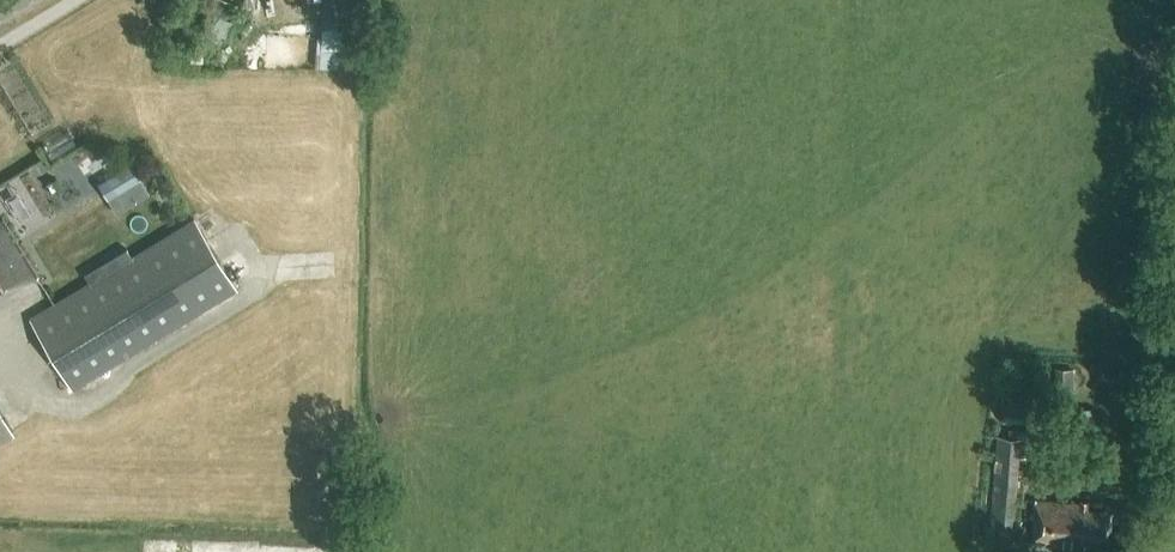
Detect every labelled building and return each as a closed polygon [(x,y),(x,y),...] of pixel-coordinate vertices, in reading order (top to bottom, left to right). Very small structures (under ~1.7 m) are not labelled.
[(234,4),(226,0),(213,0),(198,35),(222,44),(232,21),(228,19),(234,4)] [(362,0),(323,0),(320,68),(338,69),(338,66),(348,66),(349,52),(360,53),(362,0)] [(245,45),(211,48),(212,57),(245,55),(245,45)] [(113,211),(147,192),(129,161),(95,180),(113,211)] [(55,182),(48,185),(51,191),(58,188),(55,182)] [(37,277),(1,219),(0,220),(0,299),(37,277)] [(84,288),(29,321),(71,389),(236,290),(194,221),(132,259),(84,288)] [(1074,394),(1074,369),(1055,369),(1054,394),(1074,394)] [(1006,396),(1003,424),(1032,427),(1034,399),(1006,396)] [(1072,407),(1069,435),(1088,437),(1091,409),(1072,407)] [(12,431),(0,410),(0,437),(12,431)] [(989,542),(1014,544),(1020,459),(1026,459),(1028,439),(1025,439),(1025,432),(1008,430),(1008,439),(997,438),(994,472),(989,471),(987,496),(985,496),(985,506),(992,507),(989,542)] [(1056,477),(1055,489),(1089,491),(1090,479),(1056,477)] [(1086,549),(1086,542),(1110,544),(1113,512),(1089,510),(1090,505),(1036,500),(1033,544),(1086,549)]
